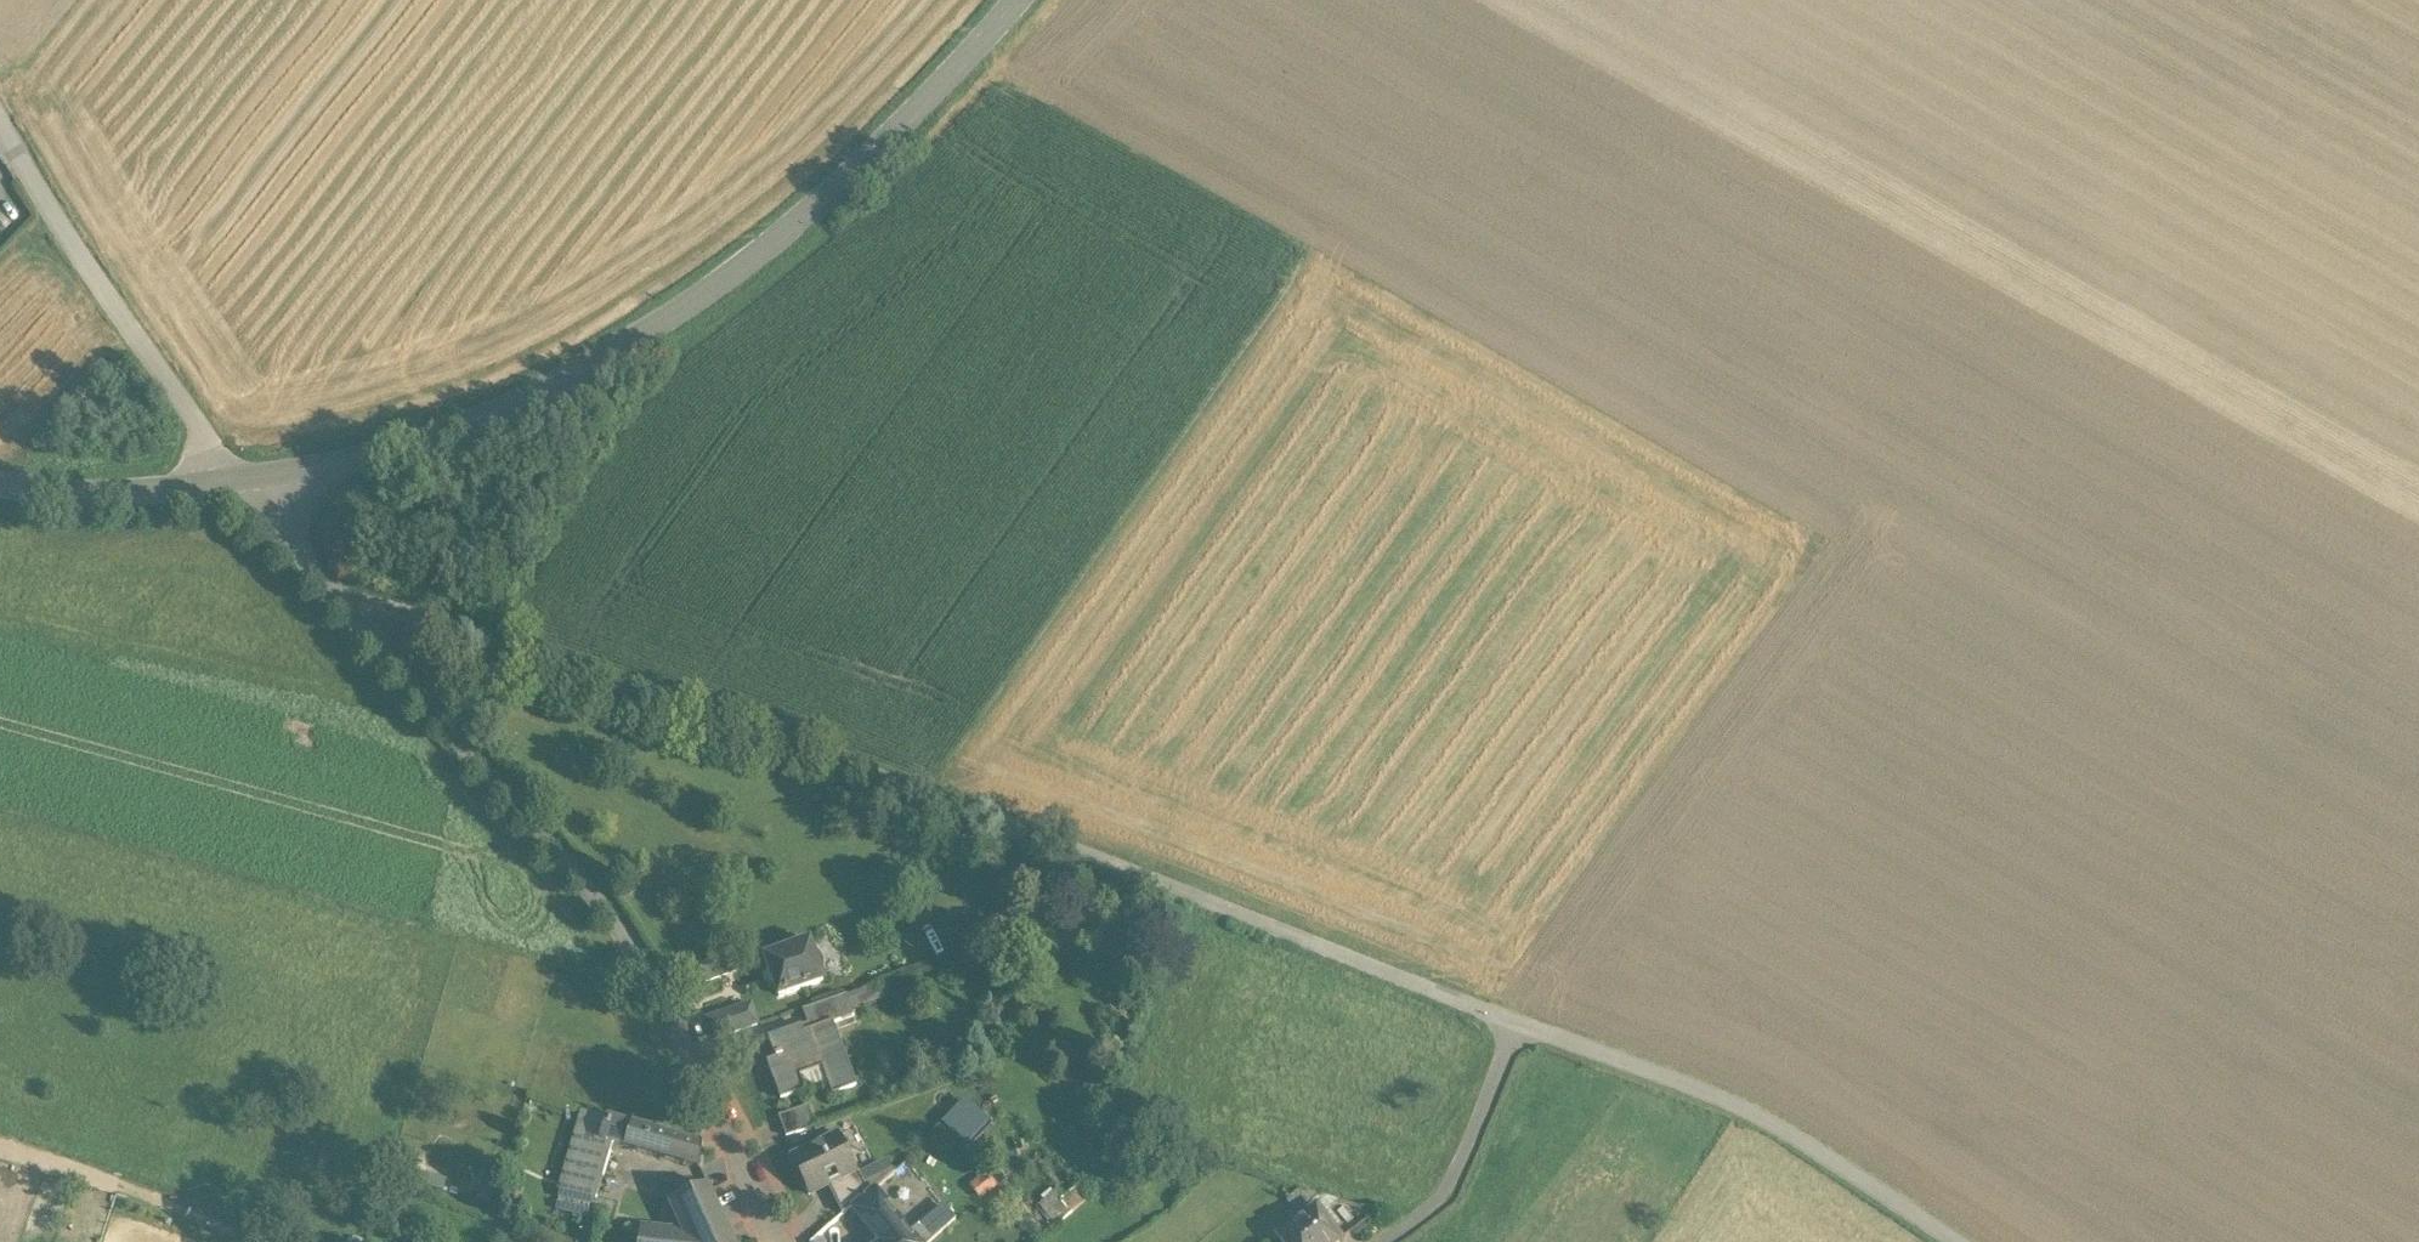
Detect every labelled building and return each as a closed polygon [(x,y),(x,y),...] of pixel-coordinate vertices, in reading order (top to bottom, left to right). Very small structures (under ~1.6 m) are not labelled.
[(998,927),(945,945),(951,965),(1005,947),(998,927)] [(808,945),(765,961),(778,1000),(822,984),(820,978),(823,977),(824,971),(824,967),(823,962),(821,958),(818,954),(814,950),(810,951),(808,945)] [(687,969),(694,988),(738,972),(731,953),(687,969)] [(882,1001),(876,987),(858,994),(863,1008),(882,1001)] [(858,994),(846,998),(851,1012),(863,1008),(858,994)] [(846,998),(831,1003),(838,1024),(853,1018),(851,1012),(846,998)] [(831,1003),(805,1012),(812,1032),(832,1025),(833,1026),(838,1024),(831,1003)] [(706,1022),(712,1042),(757,1027),(750,1007),(706,1022)] [(803,1036),(800,1029),(768,1041),(775,1061),(766,1064),(780,1102),(804,1093),(799,1079),(822,1070),(832,1097),(856,1089),(833,1026),(832,1025),(812,1032),(803,1036)] [(954,1128),(965,1140),(982,1122),(965,1105),(954,1116),(960,1121),(954,1128)] [(778,1118),(785,1139),(815,1129),(808,1108),(778,1118)] [(613,1123),(584,1114),(561,1194),(580,1199),(596,1203),(596,1202),(613,1146),(611,1145),(613,1123)] [(701,1149),(613,1123),(611,1145),(613,1146),(700,1170),(701,1149)] [(863,1183),(839,1135),(791,1159),(809,1196),(831,1185),(836,1196),(863,1183)] [(996,1187),(995,1186),(1004,1179),(998,1170),(988,1177),(987,1176),(973,1187),(981,1198),(996,1187)] [(894,1172),(871,1191),(881,1203),(903,1185),(894,1172)] [(863,1183),(836,1196),(845,1214),(853,1207),(868,1194),(863,1183)] [(708,1188),(688,1197),(697,1216),(681,1223),(687,1238),(689,1241),(732,1241),(708,1188)] [(1322,1197),(1300,1190),(1288,1199),(1298,1213),(1322,1197)] [(881,1203),(871,1191),(868,1194),(853,1207),(877,1236),(896,1221),(881,1203)] [(688,1197),(672,1204),(681,1223),(697,1216),(688,1197)] [(580,1199),(575,1216),(584,1218),(577,1241),(591,1241),(597,1219),(603,1221),(608,1205),(596,1202),(596,1203),(580,1199)] [(1317,1208),(1278,1237),(1282,1241),(1340,1241),(1342,1241),(1317,1208)] [(877,1236),(882,1241),(908,1241),(911,1240),(896,1221),(877,1236)] [(640,1232),(639,1241),(689,1241),(687,1238),(640,1232)]
